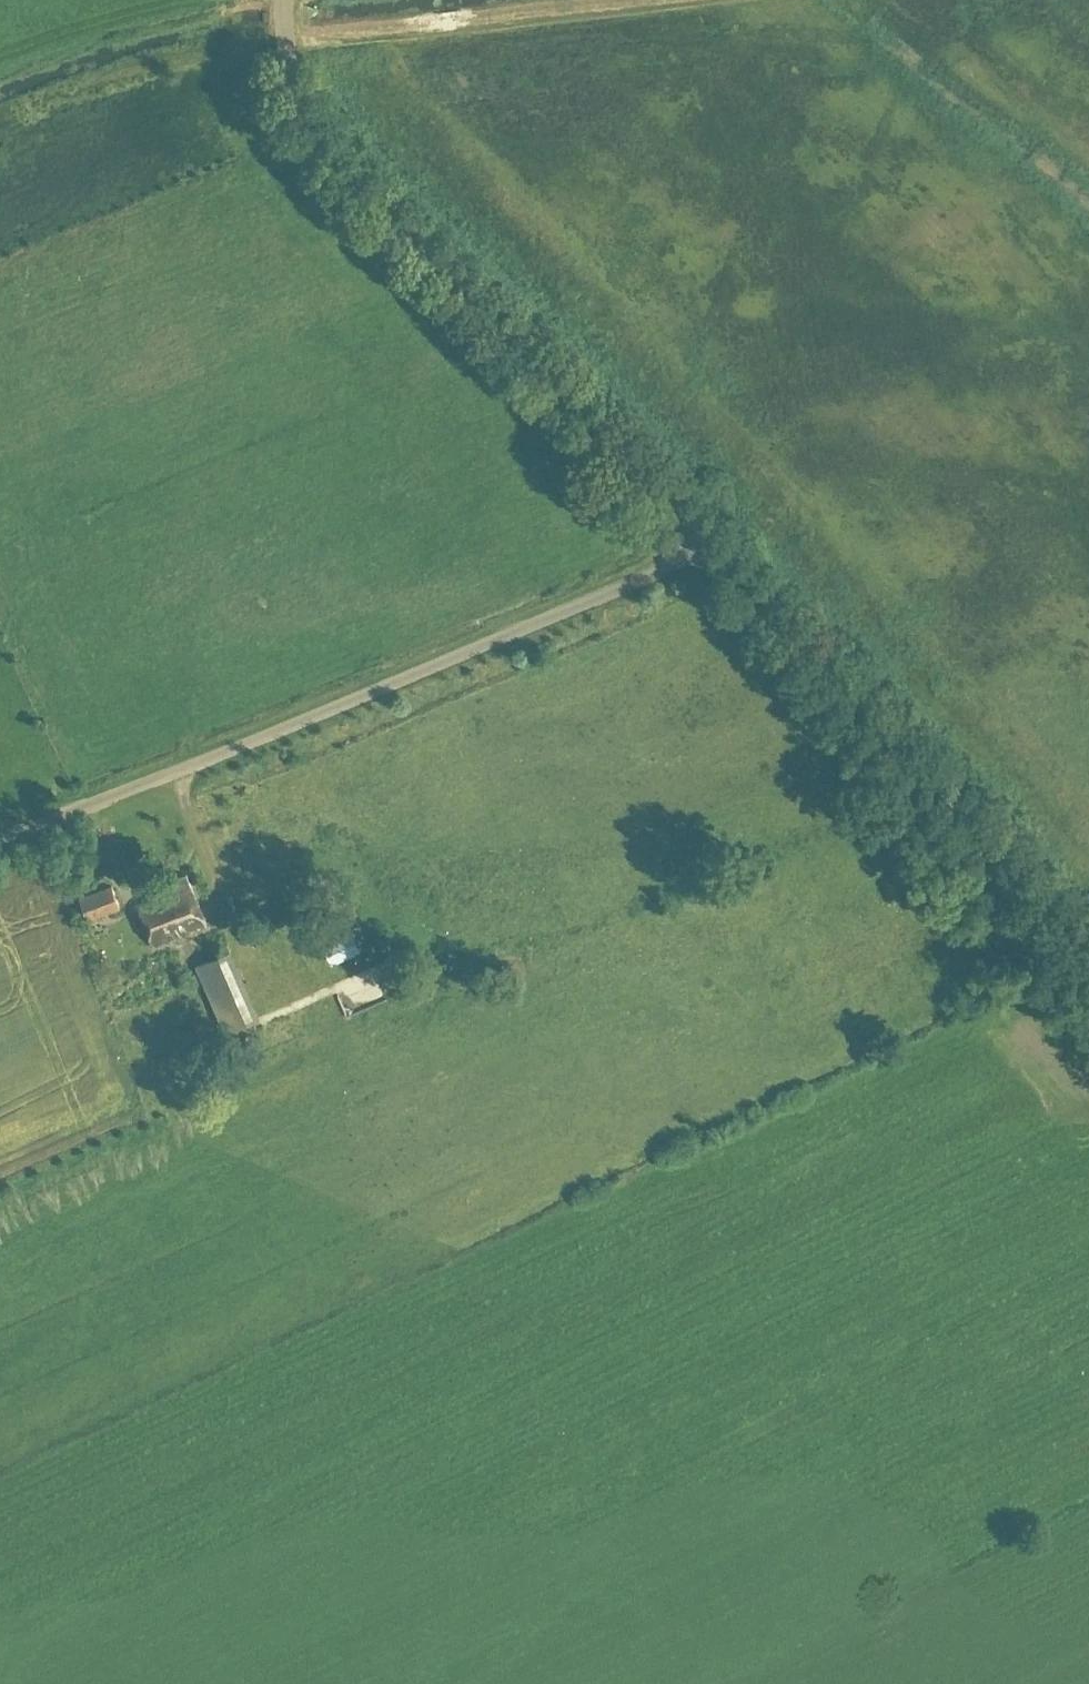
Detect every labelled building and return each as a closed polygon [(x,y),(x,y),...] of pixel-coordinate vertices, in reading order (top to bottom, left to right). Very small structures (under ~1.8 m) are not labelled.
[(205,924),(186,872),(170,878),(173,888),(136,901),(152,944),(205,924)] [(119,908),(111,884),(78,896),(87,919),(119,908)] [(360,950),(351,930),(323,943),(332,963),(360,950)] [(231,950),(196,965),(224,1031),(259,1016),(231,950)] [(361,980),(364,986),(341,995),(346,1009),(389,992),(381,972),(361,980)]
